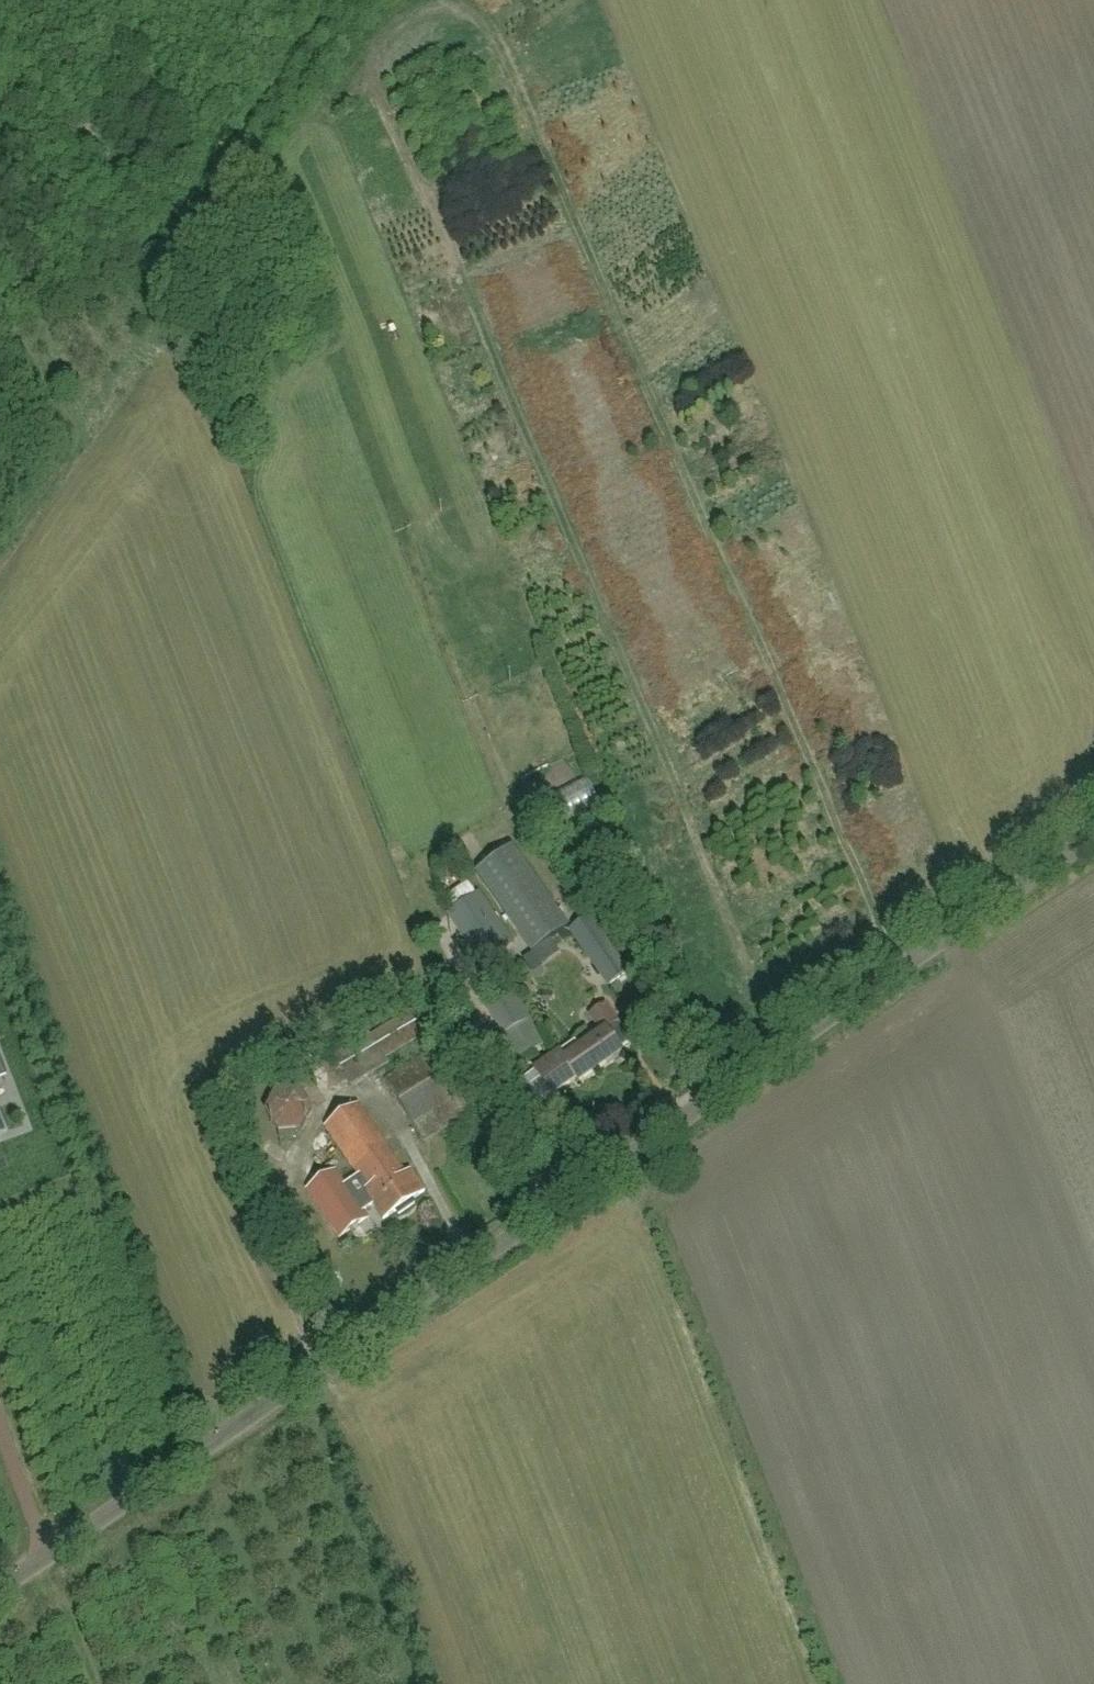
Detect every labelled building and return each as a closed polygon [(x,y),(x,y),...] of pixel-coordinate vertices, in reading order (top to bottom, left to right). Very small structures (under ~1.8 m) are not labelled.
[(513,847),(477,872),(531,951),(567,926),(513,847)] [(449,913),(464,935),(465,934),(484,963),(514,944),(479,893),(449,913)] [(592,914),(591,914),(569,929),(609,985),(631,970),(592,914)] [(505,1032),(528,1020),(530,1019),(515,993),(491,1006),(505,1032)] [(554,1096),(578,1080),(580,1083),(624,1053),(608,1031),(620,1023),(607,1004),(589,1016),(601,1033),(581,1048),(576,1041),(535,1070),(554,1096)] [(336,1054),(353,1082),(387,1062),(384,1057),(433,1028),(419,1005),(336,1054)] [(470,1114),(431,1051),(386,1079),(425,1142),(470,1114)] [(267,1111),(279,1130),(280,1130),(280,1138),(297,1137),(297,1129),(302,1129),(312,1107),(299,1089),(277,1088),(267,1111)] [(325,1125),(358,1174),(345,1183),(336,1170),(308,1189),(340,1236),(368,1217),(364,1210),(373,1204),(383,1219),(396,1210),(398,1214),(414,1203),(412,1199),(425,1191),(410,1169),(405,1172),(358,1103),(325,1125)]
